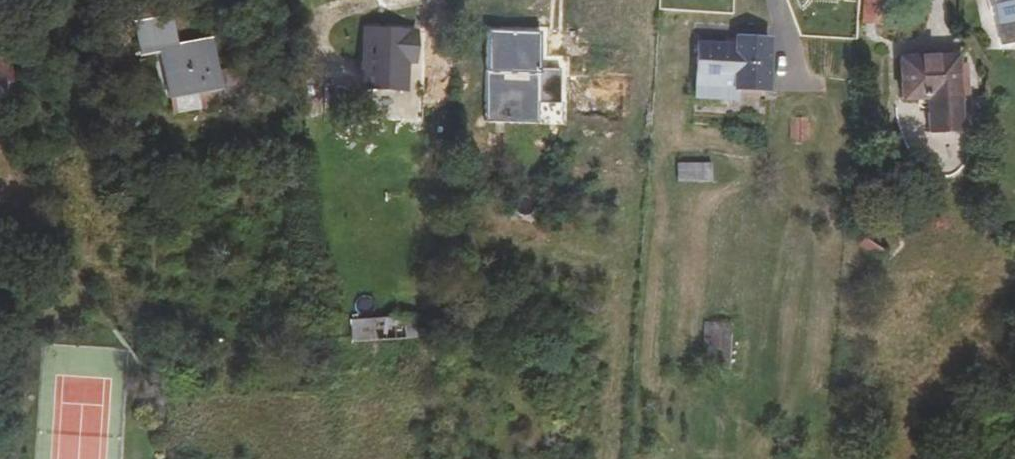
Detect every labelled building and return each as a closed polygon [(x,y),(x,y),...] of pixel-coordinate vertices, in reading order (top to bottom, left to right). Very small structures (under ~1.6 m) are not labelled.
[(863,22),(879,22),(880,0),(864,0),(863,22)] [(168,16),(165,1),(136,6),(139,22),(168,16)] [(159,51),(166,93),(198,88),(217,84),(219,93),(249,88),(245,65),(213,71),(207,42),(174,47),(168,18),(135,25),(140,54),(159,51)] [(414,63),(415,34),(365,30),(361,89),(403,91),(405,63),(414,63)] [(530,35),(476,33),(469,124),(524,127),(530,35)] [(768,40),(744,38),(744,49),(735,48),(697,46),(694,88),(734,90),(764,92),(768,40)] [(744,49),(744,38),(736,38),(735,48),(744,49)] [(14,81),(8,60),(6,59),(1,58),(0,58),(0,86),(14,81)] [(957,132),(955,58),(900,59),(902,99),(927,99),(927,133),(957,132)] [(198,88),(166,93),(170,115),(202,109),(198,88)] [(733,99),(734,90),(694,88),(694,97),(733,99)] [(805,117),(789,117),(790,138),(805,139),(805,117)] [(710,165),(676,165),(676,182),(710,181),(710,165)] [(854,199),(866,199),(866,186),(854,186),(854,199)] [(886,244),(867,233),(858,248),(877,258),(886,244)] [(416,338),(415,317),(351,320),(351,343),(416,338)] [(730,324),(710,322),(706,365),(726,367),(730,324)]
